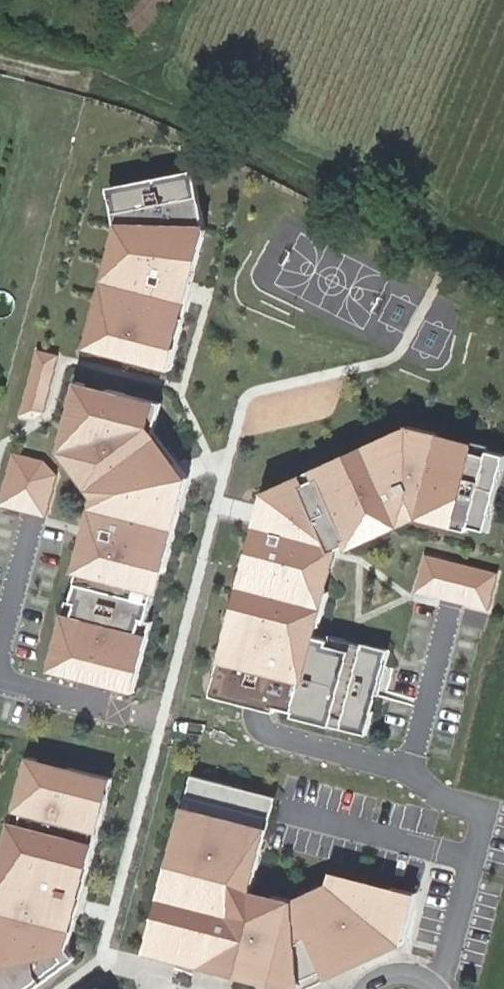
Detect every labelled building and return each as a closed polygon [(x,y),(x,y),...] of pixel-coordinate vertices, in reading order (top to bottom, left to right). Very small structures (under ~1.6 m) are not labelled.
[(137,34),(166,3),(162,0),(141,0),(123,21),(137,34)] [(132,220),(103,345),(187,367),(206,292),(219,230),(205,167),(123,184),(132,220)] [(38,349),(23,415),(37,418),(47,411),(61,353),(38,349)] [(171,399),(93,380),(76,449),(109,496),(85,600),(92,602),(89,614),(78,613),(64,668),(150,690),(164,633),(160,633),(169,591),(178,595),(207,478),(166,422),(171,399)] [(401,648),(337,632),(355,555),(433,517),(481,528),(482,523),(503,528),(503,525),(503,449),(501,448),(501,455),(492,453),(495,442),(421,423),(263,495),(215,693),(380,735),(401,648)] [(15,452),(2,504),(51,517),(61,475),(47,460),(15,452)] [(502,572),(428,552),(420,590),(493,608),(502,572)] [(91,955),(85,949),(122,776),(29,756),(0,882),(0,988),(45,988),(91,955)] [(428,893),(344,871),(340,883),(308,897),(269,888),(284,826),(278,824),(285,796),(194,773),(150,946),(318,988),(415,945),(428,893)]
